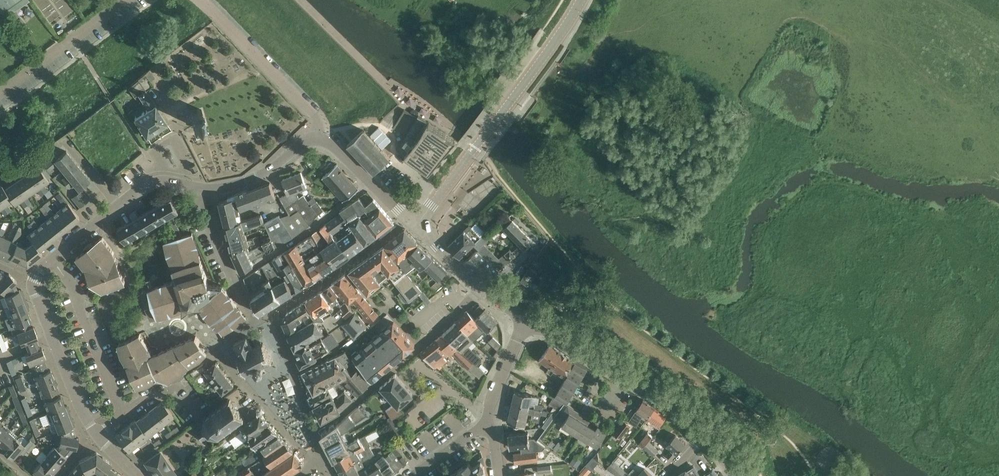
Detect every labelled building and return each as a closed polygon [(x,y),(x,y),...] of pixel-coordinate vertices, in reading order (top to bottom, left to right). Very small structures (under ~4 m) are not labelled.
[(3,15),(5,16),(27,0),(0,0),(0,10),(3,15)] [(26,22),(16,10),(7,17),(17,30),(26,22)] [(138,92),(147,108),(134,116),(146,135),(167,122),(161,114),(145,88),(152,83),(150,79),(154,76),(149,68),(128,86),(133,95),(138,92)] [(194,128),(207,125),(202,108),(197,109),(191,111),(189,114),(194,128)] [(418,115),(399,148),(403,151),(403,150),(407,153),(405,156),(429,173),(457,139),(418,115)] [(364,130),(349,143),(348,145),(374,172),(390,157),(364,130)] [(61,171),(74,160),(66,150),(57,158),(53,153),(42,162),(48,171),(56,165),(61,171)] [(61,180),(65,184),(82,170),(74,160),(61,171),(66,176),(61,180)] [(190,166),(193,172),(198,169),(195,163),(190,166)] [(325,174),(323,175),(337,192),(343,200),(351,194),(360,187),(353,179),(338,163),(330,170),(325,174)] [(29,172),(44,193),(47,198),(51,195),(43,184),(48,180),(38,165),(29,172)] [(90,180),(82,170),(65,184),(69,189),(74,184),(78,189),(90,180)] [(41,196),(44,193),(29,172),(21,177),(31,192),(36,188),(41,196)] [(287,206),(299,198),(296,190),(307,186),(301,172),(283,179),(289,193),(280,196),(287,206)] [(12,183),(27,205),(31,202),(26,195),(31,192),(21,177),(12,183)] [(263,185),(269,200),(276,197),(271,182),(263,185)] [(24,207),(27,205),(12,183),(5,188),(2,185),(1,185),(11,199),(14,203),(19,200),(24,207)] [(8,212),(11,210),(6,203),(11,199),(1,185),(0,186),(0,201),(8,212)] [(263,185),(256,188),(261,203),(269,200),(263,185)] [(254,206),(261,203),(256,188),(248,191),(253,204),(254,206)] [(89,199),(81,189),(72,197),(80,207),(89,199)] [(248,189),(238,193),(244,208),(253,204),(248,191),(248,189)] [(240,209),(244,208),(238,193),(228,197),(228,199),(237,223),(243,221),(240,209)] [(299,209),(311,224),(318,214),(323,210),(317,201),(311,205),(304,195),(299,199),(299,198),(287,206),(292,213),(299,209)] [(282,217),(291,233),(296,234),(297,234),(310,224),(311,224),(299,209),(292,213),(287,206),(280,196),(280,197),(290,214),(282,217)] [(59,209),(70,224),(79,217),(68,203),(63,197),(59,200),(64,206),(59,209)] [(174,233),(176,238),(183,236),(180,227),(172,215),(179,211),(172,197),(139,216),(136,210),(131,213),(134,219),(118,228),(126,242),(160,222),(162,225),(170,221),(175,229),(174,233)] [(354,200),(362,212),(361,213),(378,234),(394,222),(376,200),(374,198),(366,204),(359,197),(354,200)] [(226,224),(227,226),(237,223),(228,199),(219,201),(225,225),(226,224)] [(350,221),(361,213),(362,212),(354,200),(340,210),(342,212),(350,221)] [(50,207),(46,210),(62,230),(70,224),(59,209),(55,213),(50,207)] [(62,230),(46,210),(43,212),(47,218),(43,222),(54,236),(62,230)] [(337,215),(345,225),(350,221),(342,212),(337,215)] [(378,234),(361,213),(350,221),(366,243),(377,235),(378,234)] [(266,227),(266,226),(264,220),(265,220),(262,214),(243,221),(237,223),(227,226),(226,227),(229,239),(247,233),(266,227)] [(339,229),(345,225),(337,215),(332,220),(339,229)] [(265,223),(270,235),(276,246),(285,242),(283,238),(291,233),(282,217),(280,217),(279,216),(265,223)] [(499,258),(485,244),(481,247),(479,245),(475,249),(476,250),(465,261),(487,282),(499,270),(511,260),(516,255),(525,248),(533,240),(514,218),(512,220),(510,218),(504,225),(521,244),(513,251),(510,248),(505,253),(499,258)] [(34,220),(30,222),(46,243),(54,236),(43,222),(38,225),(34,220)] [(326,224),(334,233),(339,229),(332,220),(326,224)] [(350,221),(345,225),(339,229),(334,233),(350,254),(365,244),(365,243),(366,243),(350,221)] [(46,243),(30,222),(27,225),(31,231),(27,234),(33,241),(39,248),(46,243)] [(322,248),(327,255),(328,254),(336,265),(350,255),(350,254),(334,233),(326,224),(321,228),(327,236),(331,241),(322,247),(322,248)] [(449,246),(460,257),(467,251),(472,246),(475,249),(479,245),(481,247),(485,244),(484,244),(488,240),(475,228),(474,229),(469,225),(464,231),(449,246)] [(398,260),(402,266),(407,271),(414,265),(411,262),(413,261),(407,253),(418,242),(406,228),(386,244),(398,260)] [(7,238),(0,253),(0,255),(9,259),(10,256),(16,243),(21,232),(17,230),(12,241),(7,238)] [(183,236),(176,238),(165,241),(177,279),(143,290),(147,305),(146,306),(148,307),(151,318),(189,306),(192,311),(199,309),(202,306),(223,335),(232,328),(232,329),(233,329),(234,327),(233,327),(246,318),(223,285),(209,284),(193,233),(183,236)] [(249,239),(247,233),(229,239),(232,252),(248,246),(260,241),(258,236),(249,239)] [(308,261),(305,257),(303,253),(304,252),(305,252),(306,253),(308,252),(307,251),(320,243),(313,233),(298,243),(285,251),(293,264),(300,276),(306,285),(317,277),(307,261),(308,261)] [(267,251),(276,246),(270,235),(261,240),(267,251)] [(83,252),(77,257),(85,267),(88,267),(92,272),(92,276),(104,290),(106,289),(110,291),(111,288),(118,285),(121,287),(123,283),(125,282),(113,249),(103,236),(96,241),(93,241),(92,245),(87,249),(84,248),(83,252)] [(42,252),(39,248),(33,241),(25,247),(34,258),(42,252)] [(25,247),(16,243),(10,256),(19,260),(25,247)] [(448,270),(419,243),(410,252),(415,258),(414,259),(423,268),(424,266),(439,280),(448,270)] [(251,251),(248,246),(232,252),(241,272),(254,265),(251,260),(264,253),(260,245),(251,251)] [(368,293),(390,275),(400,266),(390,253),(384,245),(358,265),(355,267),(350,270),(368,293)] [(34,258),(25,247),(19,260),(27,264),(34,258)] [(317,251),(321,257),(327,255),(322,248),(317,251)] [(273,259),(281,271),(294,292),(306,285),(300,276),(293,264),(285,251),(273,259)] [(315,261),(316,260),(321,257),(317,251),(311,255),(315,261)] [(328,254),(327,255),(321,257),(330,269),(336,265),(328,254)] [(311,259),(308,261),(307,261),(317,277),(324,273),(316,260),(315,261),(311,255),(309,256),(311,259)] [(324,273),(330,269),(321,257),(316,260),(324,273)] [(263,266),(270,278),(282,299),(294,292),(281,271),(273,259),(263,266)] [(414,281),(407,271),(402,266),(400,266),(390,275),(403,290),(399,293),(405,300),(409,301),(418,293),(423,290),(414,281)] [(530,267),(521,281),(529,286),(538,272),(531,268),(530,267)] [(0,281),(0,289),(4,294),(5,295),(21,289),(18,290),(15,283),(17,281),(9,273),(7,274),(0,281)] [(332,283),(346,301),(356,312),(367,324),(377,314),(359,291),(345,274),(332,283)] [(280,301),(282,299),(270,278),(264,282),(267,288),(252,299),(254,303),(260,313),(280,301)] [(322,290),(337,309),(339,307),(350,318),(356,312),(346,301),(342,304),(336,296),(339,295),(331,284),(322,290)] [(5,295),(5,296),(0,298),(4,307),(23,300),(22,298),(25,297),(21,289),(5,295)] [(323,318),(333,312),(337,309),(322,290),(305,301),(316,317),(316,318),(323,318)] [(424,300),(428,304),(429,303),(432,300),(430,298),(423,291),(419,294),(424,300)] [(8,317),(10,316),(29,309),(25,297),(22,298),(23,300),(4,307),(8,317)] [(305,301),(296,307),(303,318),(305,317),(308,322),(316,317),(305,301)] [(479,314),(475,318),(480,324),(483,326),(487,331),(498,321),(485,308),(485,309),(480,304),(474,309),(479,314)] [(303,318),(296,307),(287,313),(283,322),(288,334),(308,322),(305,317),(303,318)] [(333,312),(323,318),(326,325),(330,331),(343,323),(350,318),(339,307),(337,309),(333,312)] [(10,316),(14,326),(31,320),(27,310),(30,309),(29,309),(10,316)] [(467,312),(457,321),(470,336),(476,331),(480,336),(485,332),(481,327),(483,326),(480,324),(475,318),(468,311),(467,311),(466,311),(467,312)] [(356,312),(350,318),(343,323),(355,336),(367,324),(356,312)] [(322,328),(326,325),(323,318),(316,318),(316,317),(308,322),(288,334),(295,349),(309,341),(310,342),(321,336),(330,349),(335,344),(329,334),(325,336),(322,332),(324,331),(322,328)] [(31,320),(14,326),(15,327),(11,328),(13,334),(17,333),(21,343),(26,341),(36,337),(38,336),(34,326),(31,327),(29,321),(31,320)] [(373,380),(380,374),(387,368),(394,362),(401,357),(408,351),(415,345),(405,333),(394,321),(387,327),(380,333),(373,339),(366,345),(359,351),(352,357),(361,367),(363,368),(373,380)] [(472,340),(470,336),(457,321),(445,331),(469,358),(474,363),(476,366),(482,360),(481,357),(468,345),(472,340)] [(468,369),(474,363),(469,358),(445,331),(421,352),(433,366),(435,364),(437,367),(437,366),(440,370),(443,368),(439,361),(448,353),(449,356),(453,353),(468,369)] [(140,353),(150,348),(140,333),(132,336),(140,353)] [(158,365),(203,344),(196,335),(189,338),(153,354),(158,365)] [(140,353),(132,336),(119,342),(138,385),(159,375),(169,380),(169,379),(207,351),(208,350),(203,344),(158,365),(153,354),(151,350),(150,348),(140,353)] [(253,348),(247,336),(234,343),(240,355),(238,356),(247,374),(256,369),(257,371),(260,372),(263,370),(264,368),(263,365),(273,360),(264,342),(253,348)] [(321,336),(310,342),(309,341),(295,349),(300,358),(298,359),(301,365),(318,357),(330,349),(321,336)] [(502,344),(494,336),(489,341),(498,350),(502,344)] [(30,366),(44,360),(43,359),(46,358),(42,347),(40,348),(38,342),(36,337),(26,341),(28,346),(30,352),(25,354),(30,366)] [(552,375),(555,370),(566,354),(550,344),(539,360),(550,367),(547,371),(552,375)] [(307,390),(309,395),(310,395),(314,405),(333,395),(332,392),(337,389),(344,385),(340,379),(342,378),(352,373),(350,371),(346,366),(354,359),(346,350),(344,351),(304,371),(312,387),(307,390)] [(566,354),(555,370),(559,373),(556,378),(561,381),(564,376),(565,377),(575,361),(566,354)] [(7,361),(7,362),(12,374),(16,373),(11,359),(7,361)] [(48,370),(44,360),(30,366),(35,378),(52,371),(51,369),(48,370)] [(571,370),(583,377),(588,368),(576,361),(571,370)] [(207,369),(203,364),(191,372),(197,379),(206,371),(223,393),(234,384),(217,362),(207,369)] [(342,378),(358,394),(373,380),(363,368),(361,367),(357,371),(350,371),(352,373),(342,378)] [(578,385),(583,377),(571,370),(566,378),(578,385)] [(57,383),(52,371),(35,378),(39,390),(57,383)] [(381,386),(390,397),(405,384),(396,373),(395,374),(391,378),(386,381),(387,382),(382,386),(381,386)] [(572,394),(578,385),(566,378),(561,387),(572,394)] [(60,389),(57,383),(39,390),(42,396),(44,395),(47,401),(58,396),(56,391),(60,389)] [(414,394),(405,384),(390,397),(399,407),(414,394)] [(556,390),(551,387),(547,394),(553,397),(556,390)] [(555,396),(565,401),(567,403),(572,394),(561,387),(555,396)] [(345,389),(339,395),(347,404),(353,398),(345,389)] [(516,391),(512,406),(541,413),(543,405),(535,403),(535,405),(530,404),(532,394),(516,391)] [(44,402),(48,412),(67,405),(67,404),(65,405),(61,395),(58,396),(47,401),(44,402)] [(341,410),(347,404),(339,395),(338,396),(339,397),(335,400),(333,395),(314,405),(322,421),(341,410)] [(559,409),(565,401),(555,396),(554,395),(549,404),(559,409)] [(243,420),(245,419),(244,418),(230,399),(230,400),(229,398),(228,399),(228,401),(224,404),(223,403),(222,404),(223,405),(218,408),(217,407),(216,408),(217,409),(212,413),(211,412),(210,412),(211,414),(206,417),(206,416),(204,417),(205,418),(204,427),(203,427),(203,429),(197,433),(203,440),(208,436),(210,436),(211,435),(219,436),(220,438),(221,437),(220,436),(225,432),(226,433),(227,432),(226,431),(231,428),(232,429),(233,428),(232,427),(237,423),(238,425),(239,424),(238,423),(242,419),(243,420)] [(642,417),(647,420),(655,407),(644,399),(636,410),(637,410),(629,421),(636,426),(642,417)] [(162,401),(156,406),(167,420),(173,415),(162,401)] [(395,403),(387,409),(392,419),(403,413),(395,403)] [(67,405),(48,412),(46,413),(50,423),(55,421),(68,416),(67,414),(71,412),(67,405)] [(322,436),(327,446),(345,437),(351,434),(348,429),(356,423),(367,415),(360,405),(338,424),(322,436)] [(156,406),(150,411),(161,425),(167,420),(156,406)] [(541,413),(512,406),(508,422),(525,426),(528,413),(532,414),(531,420),(539,422),(541,413)] [(569,427),(578,412),(568,406),(563,415),(567,417),(563,423),(569,427)] [(655,407),(647,420),(658,427),(659,425),(667,415),(655,407)] [(150,411),(143,416),(154,430),(161,425),(150,411)] [(579,433),(588,418),(578,412),(569,427),(579,433)] [(250,437),(270,423),(261,413),(242,426),(250,437)] [(59,431),(60,431),(72,426),(76,425),(72,417),(69,418),(68,416),(55,421),(59,431)] [(143,416),(137,421),(147,435),(154,430),(143,416)] [(404,442),(409,439),(395,417),(390,421),(404,442)] [(552,420),(549,418),(543,426),(546,429),(552,420)] [(598,424),(588,418),(579,433),(589,439),(598,424)] [(135,419),(128,424),(141,441),(144,438),(148,443),(151,441),(147,435),(137,421),(135,419)] [(631,425),(623,420),(613,433),(620,439),(631,425)] [(2,421),(0,423),(0,439),(10,428),(2,421)] [(257,447),(262,444),(279,432),(270,423),(250,437),(257,447)] [(128,424),(122,429),(134,445),(141,441),(128,424)] [(607,431),(598,424),(589,439),(599,445),(607,431)] [(61,434),(59,445),(74,447),(76,448),(79,437),(76,436),(72,426),(60,431),(61,434)] [(4,451),(17,437),(18,436),(10,429),(10,428),(0,439),(0,447),(4,451)] [(130,449),(134,445),(122,429),(116,434),(128,450),(126,452),(137,462),(141,459),(130,449)] [(175,432),(173,429),(165,435),(167,438),(175,432)] [(544,449),(546,446),(534,438),(529,438),(529,431),(509,434),(510,447),(521,445),(522,452),(536,450),(544,449)] [(262,457),(263,457),(286,441),(286,440),(279,432),(262,444),(265,449),(263,450),(261,448),(247,457),(252,464),(262,457)] [(644,447),(649,441),(654,434),(652,433),(651,434),(648,432),(640,443),(644,447)] [(345,437),(327,446),(335,460),(354,449),(356,453),(364,448),(359,438),(359,437),(354,440),(351,434),(345,437)] [(686,444),(676,434),(667,444),(672,449),(666,455),(671,460),(677,453),(686,444)] [(370,457),(372,456),(375,454),(370,446),(371,445),(365,435),(359,438),(364,448),(356,453),(354,449),(335,460),(340,470),(353,463),(355,461),(355,462),(360,459),(361,461),(362,461),(370,457)] [(23,446),(27,450),(30,446),(26,443),(27,441),(22,437),(19,437),(18,438),(17,437),(4,451),(13,458),(19,450),(23,446)] [(294,450),(286,441),(263,457),(266,461),(267,461),(272,467),(286,456),(294,450)] [(562,444),(559,441),(554,448),(557,451),(562,444)] [(659,449),(649,441),(644,447),(653,455),(659,449)] [(59,464),(74,447),(59,445),(57,447),(55,445),(47,454),(59,464)] [(385,456),(381,450),(375,454),(372,456),(373,458),(372,459),(374,462),(375,462),(380,466),(387,475),(391,475),(404,464),(400,458),(403,455),(396,447),(392,450),(385,456)] [(35,458),(40,462),(54,474),(61,466),(59,464),(47,454),(42,450),(35,458)] [(536,450),(522,452),(514,453),(515,463),(538,460),(536,450)] [(96,451),(88,456),(94,468),(95,467),(96,451)] [(95,467),(103,474),(109,466),(111,463),(96,451),(95,467)] [(160,451),(145,461),(155,475),(171,475),(175,473),(160,451)] [(287,457),(279,463),(287,475),(303,466),(303,461),(295,451),(287,457)] [(581,454),(578,459),(573,465),(577,468),(576,469),(580,472),(586,464),(583,462),(586,457),(581,454)] [(400,458),(404,464),(408,461),(403,455),(400,458)] [(628,474),(629,473),(620,466),(625,460),(619,455),(609,465),(620,475),(626,475),(628,474)] [(79,460),(80,462),(87,472),(94,468),(88,456),(79,460)] [(570,462),(573,465),(578,459),(575,456),(570,462)] [(598,462),(594,458),(593,457),(586,465),(591,470),(598,462)] [(369,473),(362,461),(361,461),(360,459),(355,462),(355,461),(353,463),(340,470),(343,475),(364,475),(369,473)] [(484,466),(484,464),(481,460),(473,467),(469,462),(463,466),(458,470),(453,474),(449,475),(486,475),(484,466)] [(40,462),(33,470),(39,475),(52,475),(54,474),(40,462)] [(88,475),(87,472),(80,462),(71,472),(76,475),(87,475),(88,475)] [(279,463),(267,472),(266,472),(263,474),(264,475),(287,475),(279,463)] [(103,474),(101,475),(114,475),(117,472),(109,466),(103,474)] [(240,473),(242,475),(248,475),(253,472),(249,466),(240,473)] [(380,466),(369,473),(364,475),(387,475),(380,466)] [(581,475),(587,475),(591,471),(586,466),(579,474),(581,475)] [(694,466),(686,471),(686,469),(678,474),(679,475),(700,475),(694,466)] [(629,473),(628,474),(630,475),(653,475),(645,468),(639,474),(633,468),(629,473)]
